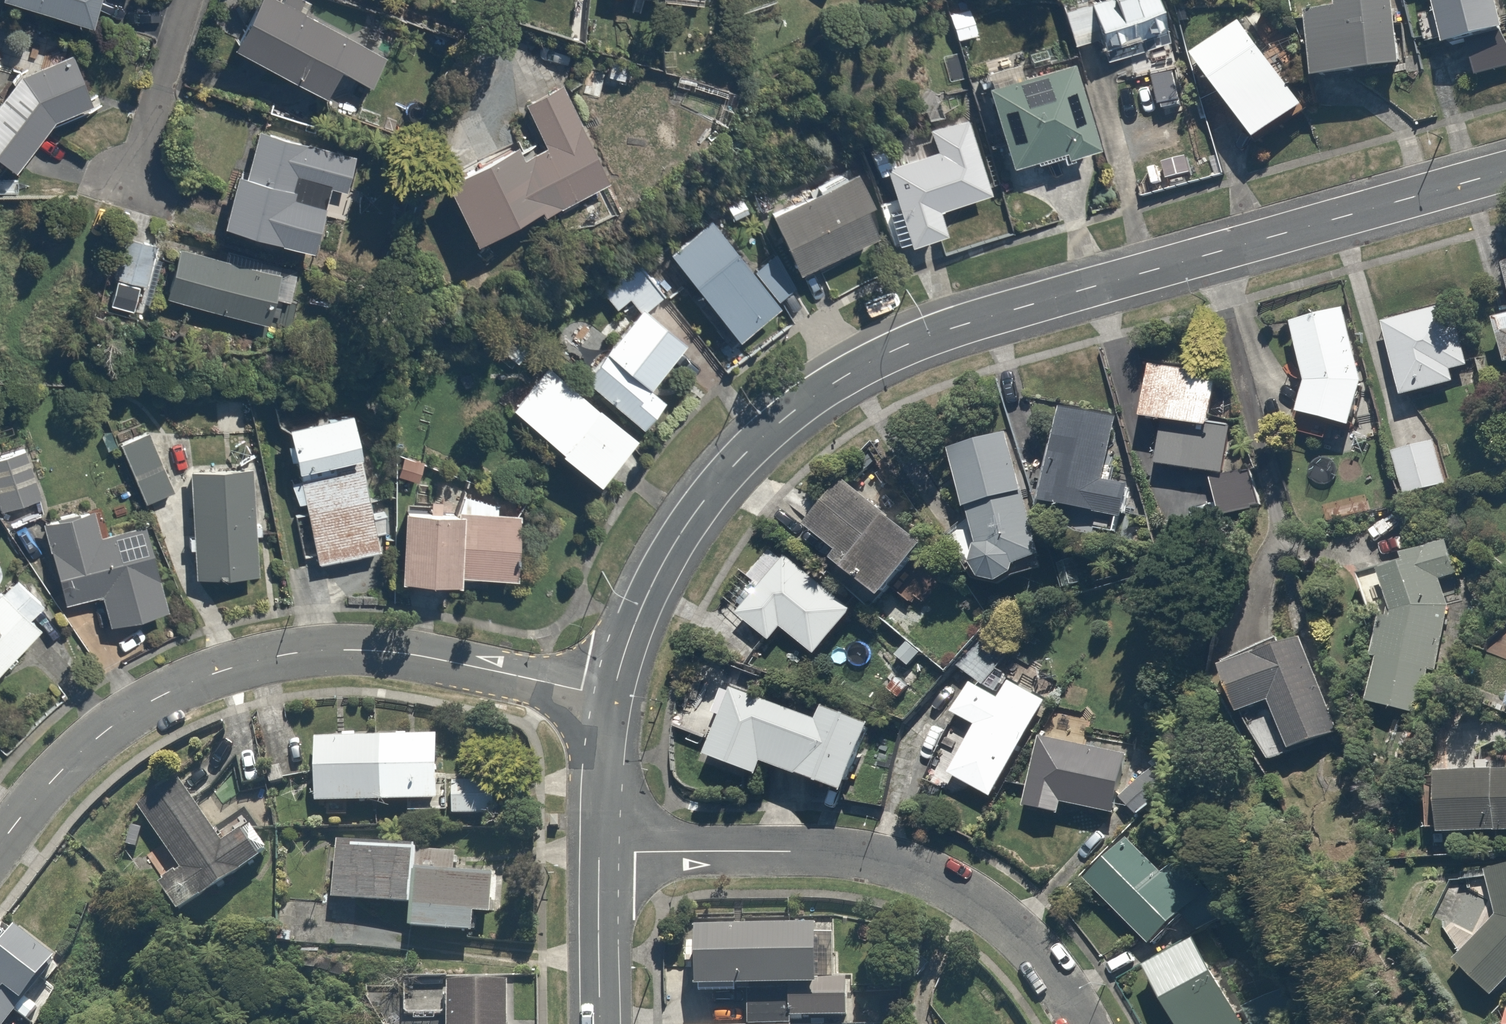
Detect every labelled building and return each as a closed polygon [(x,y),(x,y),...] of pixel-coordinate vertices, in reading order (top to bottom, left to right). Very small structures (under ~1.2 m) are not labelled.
[(95,28),(104,0),(11,0),(95,28)] [(238,47),(329,99),(345,71),(372,87),(390,57),(291,0),(264,0),(238,47)] [(1073,39),(1099,32),(1106,59),(1179,39),(1169,0),(1062,0),(1073,39)] [(1311,15),(1326,84),(1415,66),(1402,0),(1339,0),(1341,9),(1311,15)] [(1441,11),(1423,18),(1436,56),(1468,45),(1505,32),(1505,11),(1502,0),(1437,0),(1441,11)] [(982,33),(973,6),(947,15),(957,42),(982,33)] [(1313,108),(1243,22),(1199,58),(1270,144),(1313,108)] [(1468,45),(1481,82),(1505,74),(1505,32),(1468,45)] [(0,106),(0,154),(21,171),(55,129),(101,108),(76,54),(21,79),(0,106)] [(989,83),(1011,167),(1065,153),(1068,165),(1102,156),(1077,60),(989,83)] [(548,216),(613,183),(562,83),(525,103),(548,147),(536,153),(532,144),(453,184),(484,243),(546,211),(548,216)] [(933,139),(870,160),(877,181),(892,176),(899,196),(882,202),(898,252),(951,234),(943,211),(994,194),(970,119),(930,132),(933,139)] [(241,175),(227,224),(319,251),(337,189),(353,194),(364,159),(261,129),(247,177),(241,175)] [(881,228),(851,173),(770,217),(801,272),(881,228)] [(802,289),(774,253),(754,268),(716,218),(674,251),(740,337),(802,289)] [(168,298),(270,327),(277,301),(295,306),(305,272),(229,250),(226,260),(183,247),(168,298)] [(117,261),(113,279),(148,285),(151,267),(117,261)] [(631,302),(640,311),(645,305),(659,292),(636,269),(607,296),(621,312),(631,302)] [(586,384),(646,430),(670,398),(655,386),(690,339),(645,305),(586,384)] [(1386,326),(1410,403),(1477,383),(1454,305),(1386,326)] [(1371,384),(1346,308),(1298,323),(1316,380),(1307,417),(1360,430),(1371,384)] [(586,384),(548,356),(510,406),(608,481),(646,430),(586,384)] [(1153,368),(1146,426),(1165,428),(1160,468),(1229,474),(1235,426),(1221,425),(1227,377),(1153,368)] [(1122,481),(1126,459),(1113,457),(1119,418),(1062,409),(1046,511),(1131,525),(1138,484),(1122,481)] [(292,429),(303,473),(371,457),(360,413),(292,429)] [(151,429),(120,443),(148,505),(179,491),(151,429)] [(0,437),(0,508),(3,515),(45,499),(20,430),(0,437)] [(1055,555),(1012,433),(957,452),(990,549),(989,551),(987,553),(986,555),(985,557),(984,560),(984,562),(984,565),(984,567),(984,570),(985,572),(986,574),(987,577),(989,579),(990,581),(992,582),(994,584),(996,585),(999,586),(1001,587),(1004,587),(1006,587),(1009,587),(1011,587),(1014,586),(1016,585),(1018,584),(1020,582),(1022,580),(1024,578),(1025,576),(1026,574),(1027,572),(1028,569),(1028,567),(1028,564),(1055,555)] [(1438,439),(1394,451),(1408,500),(1451,488),(1438,439)] [(307,504),(320,566),(381,553),(362,464),(291,478),(297,506),(307,504)] [(1229,474),(1212,479),(1224,518),(1264,506),(1253,467),(1229,474)] [(255,469),(192,471),(196,580),(258,578),(255,469)] [(850,483),(816,533),(855,560),(848,570),(893,601),(934,542),(850,483)] [(459,512),(408,510),(405,581),(464,584),(464,576),(521,579),(523,515),(498,514),(500,504),(464,494),(459,512)] [(100,509),(47,524),(70,608),(104,599),(111,626),(171,609),(147,522),(106,534),(100,509)] [(857,610),(769,547),(743,582),(761,595),(743,620),(778,645),(788,632),(822,657),(857,610)] [(1462,573),(1457,550),(1368,570),(1385,645),(1367,703),(1423,719),(1450,630),(1438,579),(1462,573)] [(1076,559),(1058,564),(1066,591),(1084,586),(1076,559)] [(60,613),(18,573),(0,592),(0,677),(60,613)] [(997,801),(1053,702),(1014,679),(1005,694),(987,683),(1004,654),(973,636),(953,671),(971,681),(951,717),(977,732),(952,776),(997,801)] [(1347,728),(1308,637),(1232,669),(1270,761),(1347,728)] [(770,779),(773,770),(848,794),(845,803),(877,813),(899,743),(877,736),(881,724),(835,709),(831,721),(729,689),(720,717),(728,720),(715,762),(770,779)] [(317,739),(318,807),(444,805),(443,736),(317,739)] [(1043,740),(1030,812),(1066,819),(1068,808),(1121,817),(1123,801),(1125,792),(1131,756),(1043,740)] [(1148,762),(1123,801),(1149,817),(1174,778),(1148,762)] [(1453,839),(1505,836),(1505,778),(1427,781),(1429,832),(1453,831),(1453,839)] [(178,780),(138,811),(184,872),(164,887),(188,919),(266,861),(246,834),(229,847),(178,780)] [(499,782),(456,781),(455,821),(499,822),(499,782)] [(1206,935),(1235,905),(1182,855),(1163,875),(1122,837),(1082,880),(1153,947),(1184,914),(1206,935)] [(338,847),(334,905),(414,910),(413,933),(479,938),(480,920),(499,921),(503,873),(460,870),(461,855),(338,847)] [(1505,987),(1505,872),(1490,874),(1497,923),(1457,961),(1493,999),(1505,987)] [(22,931),(0,958),(0,1023),(17,1023),(64,966),(22,931)] [(853,980),(820,981),(818,934),(700,939),(702,997),(749,995),(750,1023),(854,1023),(853,980)] [(1300,1020),(1281,986),(1241,1008),(1201,937),(1149,965),(1181,1023),(1292,1023),(1300,1020)] [(514,983),(451,985),(453,1023),(516,1023),(514,983)]
